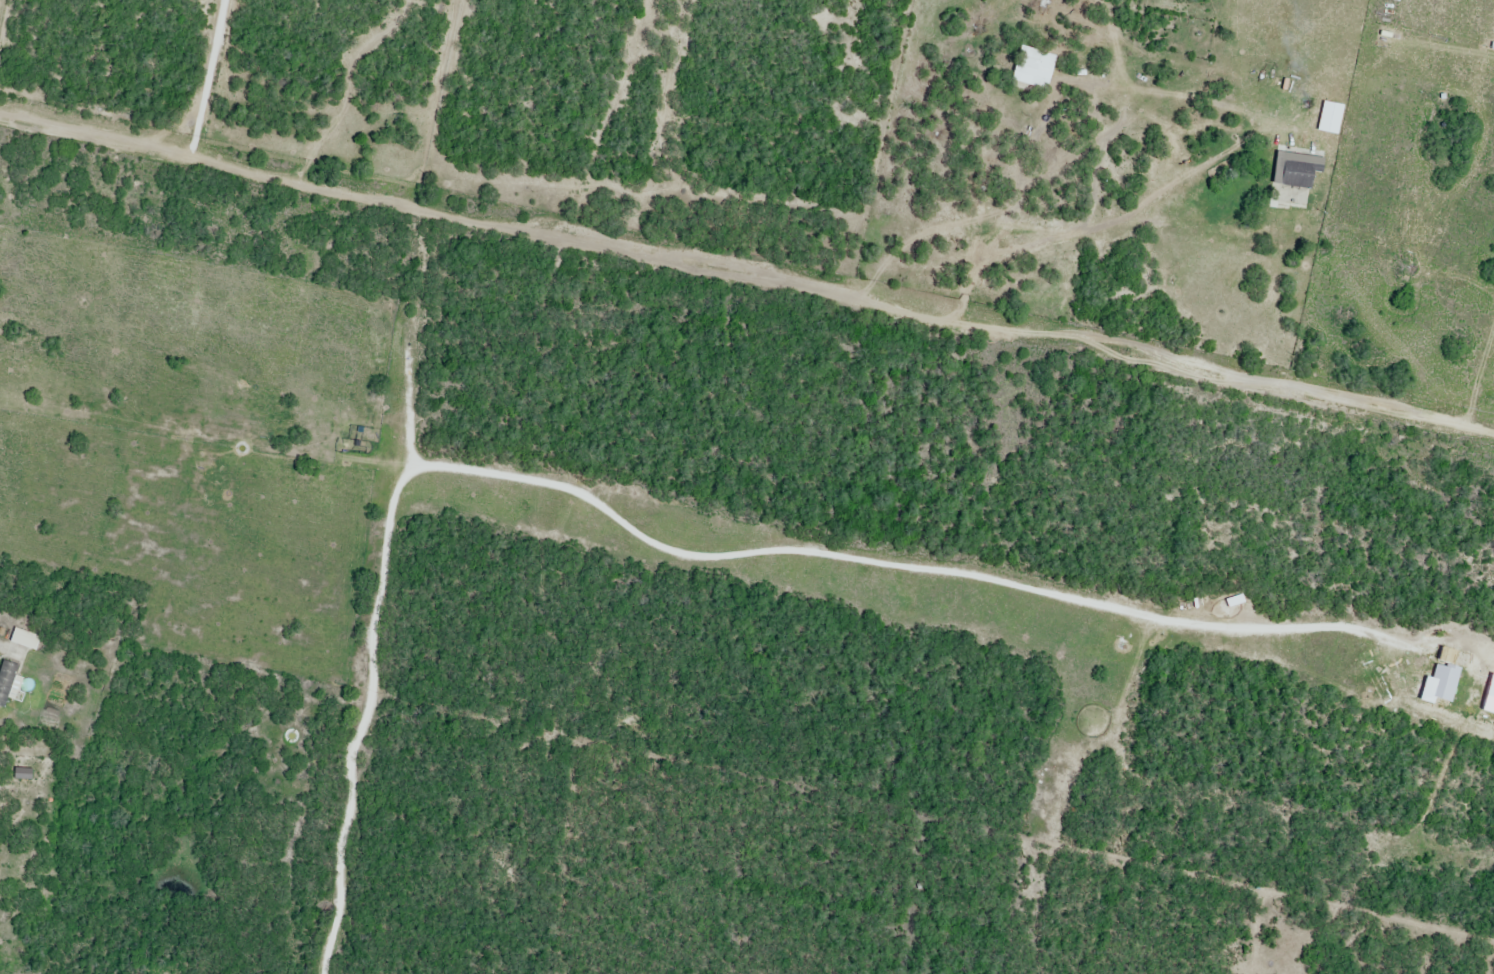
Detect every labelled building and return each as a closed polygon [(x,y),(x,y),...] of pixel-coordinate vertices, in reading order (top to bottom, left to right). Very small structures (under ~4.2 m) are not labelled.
[(1012,81),(1046,91),(1057,57),(1041,52),(1038,61),(1020,56),(1012,81)] [(1277,150),(1272,183),(1309,189),(1312,170),(1320,172),(1322,158),(1277,150)] [(36,651),(41,638),(15,628),(10,642),(36,651)] [(4,709),(19,667),(3,661),(0,670),(0,707),(4,709)]
